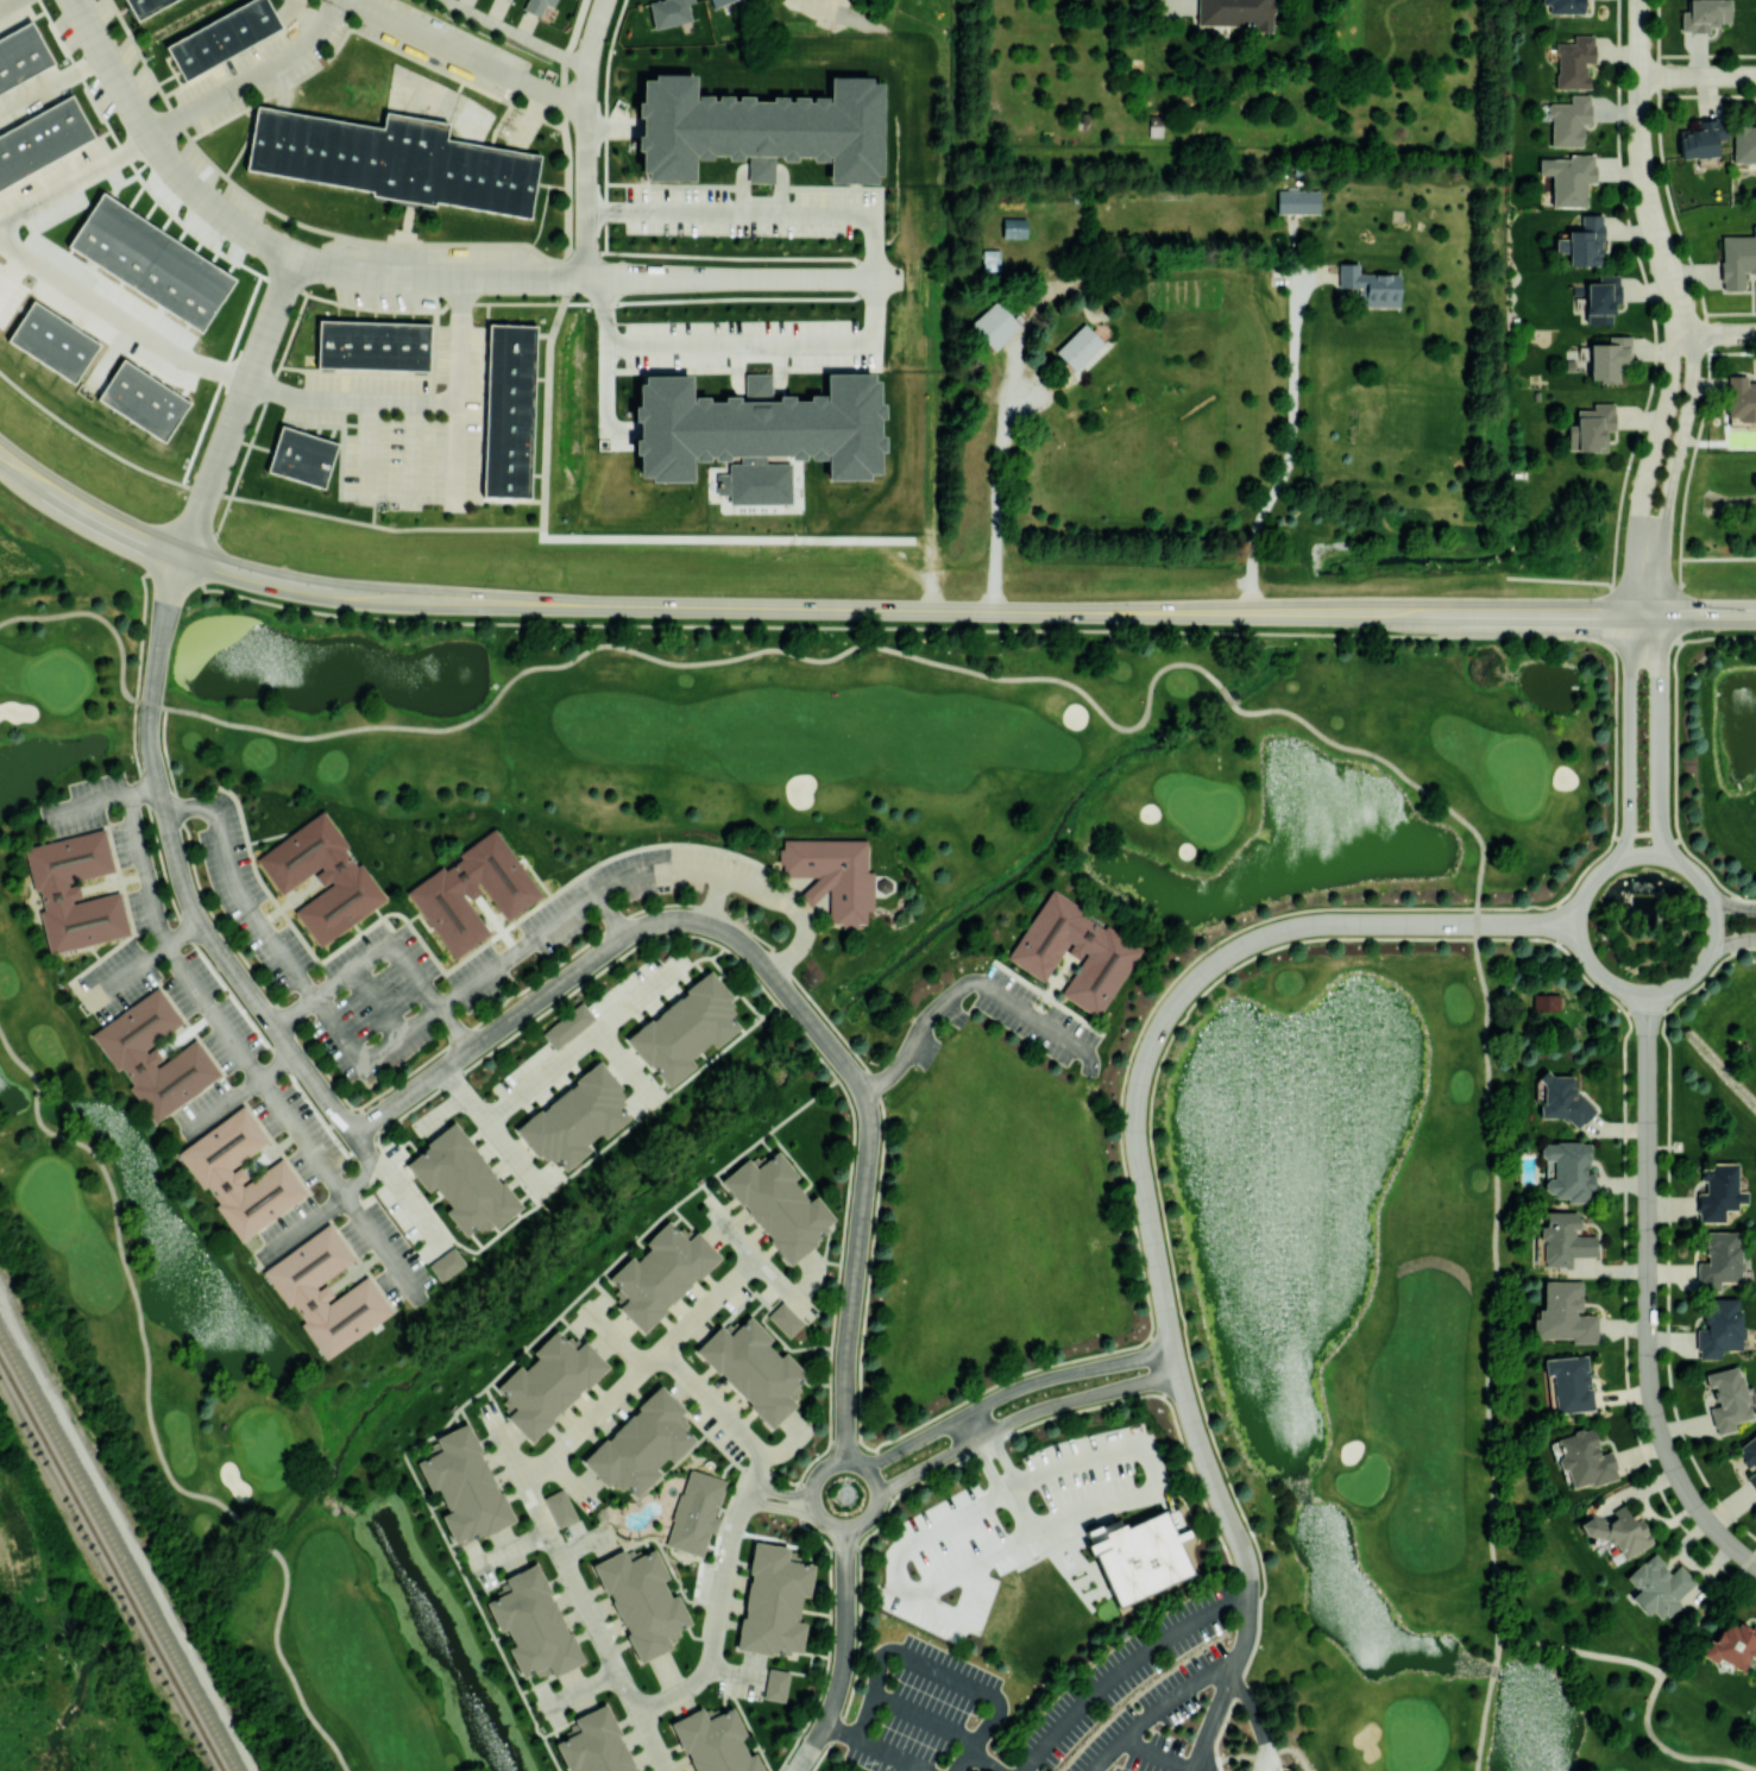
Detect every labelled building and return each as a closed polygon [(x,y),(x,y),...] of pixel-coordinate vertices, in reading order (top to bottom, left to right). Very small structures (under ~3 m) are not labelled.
[(132,25),(119,0),(179,0),(132,25)] [(163,49),(251,0),(262,0),(279,30),(182,83),(163,49)] [(522,8),(526,0),(555,0),(552,7),(545,4),(539,17),(522,8)] [(648,2),(656,0),(694,0),(694,1),(687,2),(691,19),(654,29),(648,2)] [(1197,25),(1259,25),(1259,31),(1272,31),(1273,0),(1198,0),(1197,25)] [(1583,0),(1539,0),(1539,3),(1549,3),(1549,13),(1583,13),(1583,0)] [(1687,11),(1680,11),(1680,31),(1710,32),(1710,24),(1730,25),(1730,0),(1688,0),(1687,11)] [(50,65),(27,25),(0,40),(0,93),(50,65)] [(1556,88),(1589,88),(1589,63),(1594,63),(1594,34),(1573,34),(1573,43),(1556,43),(1556,88)] [(640,112),(640,126),(640,169),(644,169),(644,177),(696,177),(696,159),(748,159),(748,183),(776,183),(776,158),(829,159),(829,183),(886,183),(886,116),(887,78),(873,78),(873,74),(836,74),(836,96),(692,94),(692,71),(641,70),(640,112)] [(1582,146),(1582,124),(1590,123),(1590,94),(1570,95),(1570,103),(1550,103),(1550,146),(1582,146)] [(93,140),(0,189),(0,134),(70,97),(93,140)] [(527,216),(537,156),(443,139),(446,124),(384,113),(382,126),(253,105),(243,169),(527,216)] [(1681,160),(1718,155),(1716,141),(1727,140),(1724,118),(1698,120),(1699,127),(1677,130),(1681,160)] [(1753,119),(1753,124),(1733,123),(1732,163),(1755,163),(1755,119),(1753,119)] [(1586,207),(1586,182),(1595,183),(1595,156),(1538,156),(1538,174),(1552,174),(1552,206),(1586,207)] [(1277,213),(1319,214),(1319,189),(1277,189),(1277,213)] [(103,191),(238,278),(204,329),(70,244),(103,191)] [(1568,265),(1602,265),(1601,213),(1581,213),(1581,230),(1567,230),(1567,238),(1555,238),(1555,252),(1568,252),(1568,265)] [(1026,218),(1002,218),(1002,237),(1026,237),(1026,218)] [(1721,289),(1744,289),(1744,274),(1755,274),(1755,225),(1753,225),(1753,235),(1720,236),(1721,289)] [(1399,308),(1399,274),(1358,273),(1358,263),(1339,262),(1339,287),(1359,287),(1359,307),(1399,308)] [(1586,282),(1585,323),(1610,323),(1610,302),(1619,302),(1619,274),(1598,274),(1598,282),(1586,282)] [(1020,325),(996,299),(969,324),(994,351),(1020,325)] [(38,302),(12,342),(76,384),(102,344),(38,302)] [(1055,350),(1073,371),(1103,343),(1085,323),(1055,350)] [(423,373),(424,328),(315,324),(314,368),(423,373)] [(489,328),(483,498),(528,499),(533,329),(489,328)] [(1590,344),(1590,381),(1618,381),(1619,363),(1629,363),(1630,335),(1607,335),(1607,344),(1590,344)] [(125,359),(193,403),(168,442),(99,399),(125,359)] [(636,382),(637,477),(649,477),(649,483),(692,483),(692,461),(729,461),(730,474),(718,474),(718,494),(731,494),(731,504),(791,503),(791,459),(829,459),(829,480),(871,479),(871,474),(882,474),(881,380),(876,380),(876,372),(827,373),(827,393),(773,395),(773,373),(745,373),(745,395),(692,396),(692,373),(642,373),(642,382),(636,382)] [(1746,383),(1747,375),(1729,375),(1728,424),(1755,424),(1755,383),(1746,383)] [(278,429),(264,474),(321,491),(334,446),(278,429)] [(321,811),(385,900),(319,947),(294,913),(333,886),(331,881),(321,869),(319,865),(279,894),(254,858),(321,811)] [(23,847),(49,956),(130,935),(119,891),(68,903),(68,900),(64,887),(63,882),(113,870),(103,827),(23,847)] [(492,827),(403,893),(452,959),(487,933),(459,894),(462,890),(473,882),(477,880),(506,920),(542,894),(492,827)] [(781,838),(868,838),(867,871),(874,871),(874,910),(867,910),(867,925),(830,924),(830,888),(830,877),(817,877),(781,876),(781,838)] [(313,876),(321,888),(331,881),(321,869),(313,876)] [(799,896),(811,907),(830,888),(830,877),(817,877),(799,896)] [(480,891),(468,900),(462,890),(473,882),(480,891)] [(76,884),(78,897),(68,900),(64,887),(76,884)] [(1051,887),(1143,948),(1095,1019),(1059,995),(1088,953),(1083,951),(1072,943),(1069,940),(1041,981),(1005,956),(1051,887)] [(1065,952),(1077,960),(1083,951),(1072,943),(1065,952)] [(626,1036),(665,1088),(696,1065),(690,1058),(711,1042),(715,1047),(740,1028),(729,1013),(738,1006),(712,971),(626,1036)] [(89,1033),(153,1123),(221,1074),(196,1039),(155,1069),(151,1065),(144,1053),(140,1050),(183,1020),(157,984),(89,1033)] [(1534,995),(1534,1011),(1561,1011),(1561,995),(1534,995)] [(541,1031),(553,1049),(595,1020),(583,1002),(541,1031)] [(153,1047),(162,1059),(151,1065),(144,1053),(153,1047)] [(514,1127),(543,1165),(554,1157),(564,1170),(591,1150),(586,1143),(600,1133),(603,1138),(636,1114),(598,1064),(514,1127)] [(1541,1119),(1589,1119),(1589,1095),(1574,1095),(1574,1074),(1541,1074),(1541,1119)] [(175,1154),(240,1244),(308,1196),(282,1160),(240,1190),(238,1186),(229,1174),(227,1171),(269,1140),(244,1105),(175,1154)] [(521,1209),(456,1122),(403,1161),(427,1193),(435,1187),(450,1207),(445,1210),(464,1236),(487,1219),(494,1228),(521,1209)] [(1588,1142),(1540,1143),(1540,1159),(1553,1158),(1554,1179),(1544,1179),(1545,1195),(1566,1194),(1566,1202),(1593,1202),(1593,1172),(1589,1172),(1588,1142)] [(775,1152),(794,1174),(788,1180),(807,1204),(814,1198),(835,1223),(786,1263),(719,1183),(756,1152),(763,1161),(775,1152)] [(1738,1162),(1711,1162),(1711,1168),(1701,1168),(1701,1180),(1705,1180),(1705,1192),(1697,1192),(1697,1222),(1724,1222),(1724,1210),(1737,1210),(1737,1203),(1746,1203),(1746,1191),(1738,1191),(1738,1162)] [(238,1186),(229,1174),(240,1167),(248,1179),(238,1186)] [(1595,1256),(1595,1235),(1577,1235),(1576,1212),(1545,1212),(1545,1222),(1540,1222),(1540,1239),(1544,1239),(1544,1266),(1571,1266),(1571,1256),(1595,1256)] [(719,1259),(643,1332),(622,1310),(629,1303),(609,1281),(631,1260),(635,1265),(650,1250),(644,1246),(668,1223),(678,1233),(688,1227),(719,1259)] [(327,1225),(262,1273),(325,1359),(390,1311),(365,1277),(325,1306),(310,1287),(351,1258),(327,1225)] [(1747,1281),(1747,1270),(1740,1270),(1740,1231),(1704,1231),(1704,1262),(1696,1262),(1696,1290),(1719,1290),(1719,1281),(1747,1281)] [(440,1281),(465,1264),(453,1247),(428,1263),(440,1281)] [(1582,1280),(1545,1280),(1544,1309),(1535,1309),(1535,1338),(1571,1338),(1571,1342),(1597,1343),(1598,1313),(1582,1313),(1582,1280)] [(325,1287),(333,1299),(323,1305),(315,1293),(325,1287)] [(1741,1297),(1703,1297),(1704,1329),(1697,1329),(1697,1359),(1720,1358),(1720,1350),(1741,1349),(1741,1297)] [(782,1300),(769,1313),(789,1336),(803,1323),(782,1300)] [(697,1354),(768,1425),(803,1391),(797,1385),(805,1376),(782,1354),(778,1359),(766,1347),(772,1342),(748,1318),(735,1331),(728,1323),(697,1354)] [(573,1336),(605,1369),(531,1442),(503,1412),(509,1406),(492,1389),(517,1366),(523,1372),(537,1359),(533,1354),(555,1331),(566,1343),(573,1336)] [(1545,1358),(1546,1375),(1554,1374),(1556,1412),(1594,1410),(1592,1387),(1590,1387),(1587,1355),(1545,1358)] [(1749,1419),(1740,1366),(1704,1373),(1706,1387),(1712,1386),(1716,1406),(1709,1407),(1715,1435),(1735,1431),(1733,1422),(1749,1419)] [(657,1386),(583,1466),(604,1485),(612,1476),(636,1499),(659,1475),(653,1470),(666,1456),(673,1463),(694,1439),(678,1424),(687,1413),(657,1386)] [(453,1548),(510,1519),(465,1426),(434,1441),(440,1452),(415,1466),(428,1493),(434,1489),(446,1513),(439,1517),(453,1548)] [(1735,1448),(1752,1472),(1746,1476),(1755,1489),(1755,1433),(1735,1448)] [(688,1470),(666,1546),(699,1556),(723,1481),(688,1470)] [(562,1489),(546,1498),(559,1526),(577,1518),(562,1489)] [(1652,1543),(1642,1524),(1635,1528),(1624,1507),(1597,1521),(1592,1513),(1577,1521),(1587,1540),(1598,1534),(1614,1563),(1652,1543)] [(1117,1604),(1192,1575),(1178,1540),(1190,1536),(1187,1528),(1173,1533),(1165,1511),(1125,1527),(1125,1528),(1086,1543),(1090,1555),(1096,1552),(1117,1604)] [(751,1543),(735,1650),(770,1655),(772,1649),(799,1653),(804,1624),(794,1622),(798,1596),(808,1599),(814,1567),(786,1562),(788,1549),(751,1543)] [(621,1552),(591,1567),(640,1665),(671,1650),(665,1638),(692,1625),(676,1594),(666,1599),(657,1581),(665,1577),(652,1551),(627,1564),(621,1552)] [(1679,1564),(1670,1572),(1653,1552),(1625,1577),(1636,1590),(1631,1594),(1657,1624),(1680,1604),(1676,1599),(1695,1582),(1679,1564)] [(531,1567),(580,1660),(552,1675),(547,1664),(521,1677),(509,1653),(516,1651),(505,1630),(499,1636),(484,1606),(509,1594),(503,1581),(531,1567)] [(1707,1638),(1699,1655),(1716,1663),(1718,1659),(1743,1671),(1750,1655),(1755,1658),(1755,1629),(1727,1615),(1714,1641),(1707,1638)] [(784,1701),(789,1671),(768,1667),(763,1697),(784,1701)] [(604,1706),(637,1770),(575,1770),(574,1770),(572,1770),(566,1770),(553,1745),(578,1732),(573,1720),(604,1706)] [(671,1727),(693,1770),(763,1770),(754,1753),(747,1757),(739,1740),(745,1737),(732,1710),(713,1720),(707,1708),(671,1727)]
